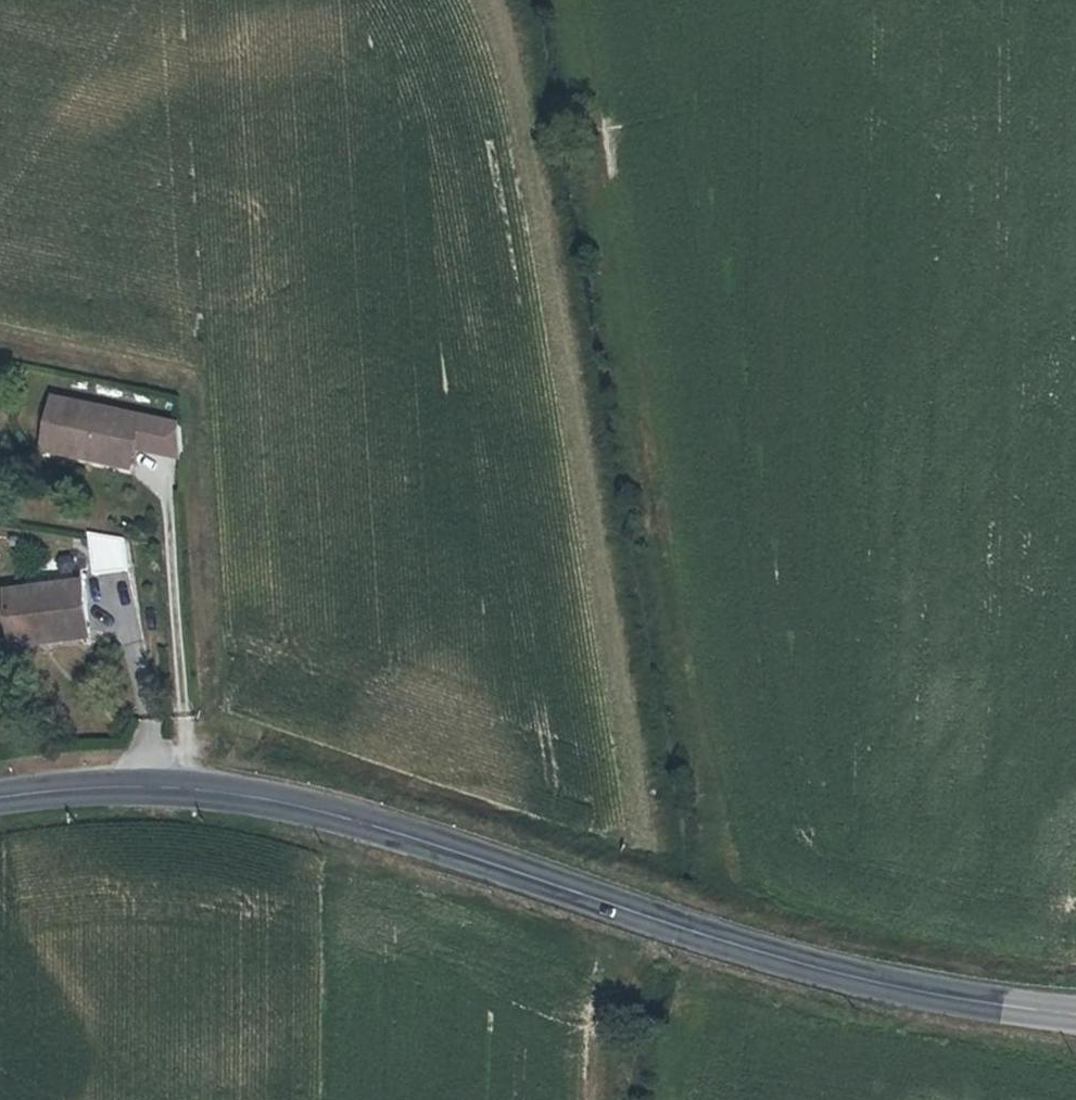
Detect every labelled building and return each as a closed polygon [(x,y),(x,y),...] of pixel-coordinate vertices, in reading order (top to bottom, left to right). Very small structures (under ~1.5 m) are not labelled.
[(97,457),(128,463),(131,446),(137,447),(183,456),(181,425),(55,399),(45,448),(96,459),(97,457)] [(131,446),(128,463),(133,464),(137,447),(131,446)] [(89,536),(94,574),(129,570),(125,532),(89,536)] [(9,593),(14,634),(46,629),(48,641),(91,636),(84,584),(9,593)] [(46,629),(14,634),(15,646),(48,641),(46,629)]
